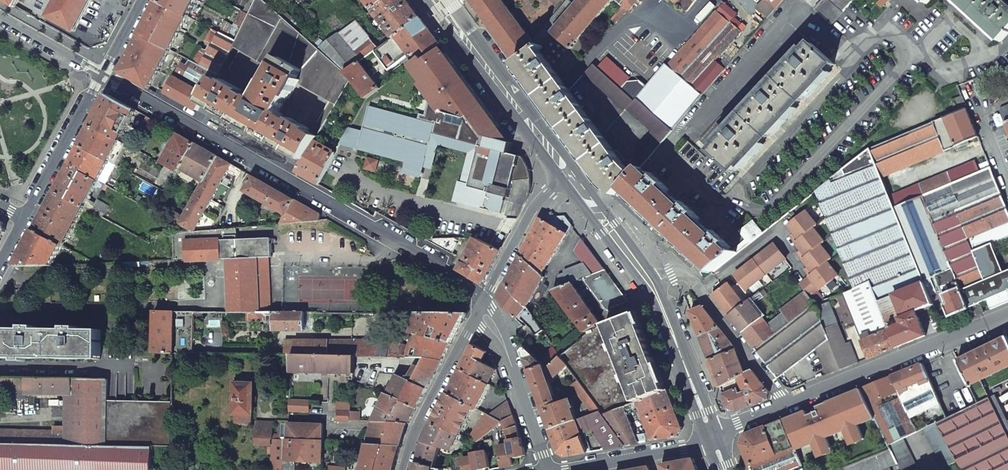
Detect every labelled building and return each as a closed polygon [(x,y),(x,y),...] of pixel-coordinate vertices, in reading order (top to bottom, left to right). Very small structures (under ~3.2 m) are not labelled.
[(47,17),(74,32),(91,0),(56,0),(47,17)] [(158,1),(187,17),(196,0),(159,0),(158,1)] [(233,47),(272,70),(279,58),(302,72),(296,83),(335,105),(350,79),(344,73),(317,49),(261,0),(257,0),(256,2),(250,15),(236,41),(233,47)] [(243,11),(250,15),(256,2),(252,0),(249,0),(243,11)] [(372,10),(385,0),(365,0),(372,10)] [(407,0),(385,0),(372,10),(392,38),(420,18),(414,10),(407,0)] [(537,48),(532,40),(503,0),(469,0),(472,4),(516,64),(537,48)] [(555,15),(532,40),(537,48),(549,39),(554,34),(553,33),(582,0),(568,0),(555,15)] [(553,33),(554,34),(571,50),(614,0),(582,0),(553,33)] [(623,7),(628,11),(637,0),(615,0),(623,7)] [(676,3),(687,12),(697,0),(678,0),(676,3)] [(756,9),(767,18),(783,0),(763,0),(756,9)] [(814,10),(831,25),(854,0),(823,0),(814,10)] [(961,6),(1001,43),(1007,35),(1007,4),(1003,0),(955,0),(961,6)] [(187,17),(158,1),(149,18),(140,35),(170,51),(187,17)] [(676,58),(669,66),(692,86),(693,84),(703,93),(724,69),(714,61),(740,32),(738,30),(742,25),(733,18),(736,15),(724,4),(676,58)] [(616,24),(628,11),(623,7),(612,19),(614,21),(613,22),(616,24)] [(420,18),(392,38),(378,48),(374,51),(382,62),(367,73),(371,77),(382,68),(388,75),(390,73),(388,70),(399,63),(402,67),(410,62),(412,65),(422,57),(440,45),(434,37),(420,18)] [(378,48),(356,21),(317,49),(344,73),(359,62),(374,51),(378,48)] [(220,33),(212,30),(205,42),(211,47),(220,33)] [(211,47),(200,66),(217,74),(233,47),(236,41),(220,33),(211,47)] [(835,64),(800,33),(699,141),(711,152),(694,171),(716,191),(780,123),(835,64)] [(549,39),(537,48),(562,81),(583,59),(571,50),(554,34),(549,39)] [(120,72),(149,89),(170,51),(140,35),(130,54),(120,72)] [(429,99),(439,113),(443,110),(445,114),(497,127),(500,128),(442,48),(428,59),(429,61),(426,63),(422,57),(412,65),(409,67),(422,83),(419,85),(429,99)] [(562,81),(537,48),(516,64),(531,85),(539,97),(556,120),(578,150),(598,178),(609,190),(615,195),(622,188),(634,175),(622,163),(569,91),(562,81)] [(255,101),(215,79),(205,95),(202,102),(252,131),(303,160),(314,140),(317,136),(278,114),(296,83),(302,72),(279,58),(272,70),(255,101)] [(610,59),(600,70),(622,90),(630,81),(632,79),(610,59)] [(181,64),(174,75),(174,77),(205,95),(215,79),(217,74),(200,66),(189,60),(188,62),(187,64),(186,66),(181,64)] [(367,73),(359,62),(344,73),(350,79),(366,99),(380,89),(371,77),(367,73)] [(594,64),(584,74),(625,111),(627,109),(652,132),(635,152),(645,161),(672,131),(636,99),(634,101),(622,90),(600,70),(594,64)] [(636,99),(672,131),(702,95),(692,86),(669,66),(668,66),(666,64),(656,76),(648,85),(643,81),(641,84),(633,83),(630,81),(622,90),(634,101),(636,99)] [(584,74),(569,91),(622,163),(634,175),(640,167),(645,161),(635,152),(652,132),(627,109),(625,111),(584,74)] [(174,77),(165,92),(188,105),(197,110),(202,102),(205,95),(174,77)] [(703,93),(693,84),(692,86),(702,95),(703,93)] [(99,110),(91,125),(120,141),(137,111),(109,95),(107,96),(99,110)] [(962,96),(952,100),(957,112),(967,108),(962,96)] [(505,197),(508,198),(513,182),(514,178),(522,180),(524,171),(528,167),(526,164),(525,162),(522,157),(509,154),(512,143),(498,140),(494,139),(497,127),(445,114),(443,110),(439,113),(429,99),(424,116),(419,114),(418,120),(369,107),(358,147),(407,160),(405,170),(409,171),(409,172),(417,174),(417,173),(421,174),(423,167),(429,146),(426,145),(428,137),(471,148),(472,145),(480,147),(465,204),(481,208),(480,209),(500,214),(504,201),(495,199),(496,195),(505,197)] [(1000,109),(1005,123),(1007,122),(1007,106),(1000,109)] [(957,112),(870,149),(882,177),(979,137),(967,108),(957,112)] [(143,114),(136,126),(141,129),(148,117),(143,114)] [(154,121),(148,117),(141,129),(140,130),(147,134),(154,121)] [(120,141),(91,125),(89,129),(80,145),(109,161),(120,141)] [(349,129),(341,142),(342,143),(354,146),(357,131),(349,129)] [(142,141),(146,134),(140,130),(136,137),(142,141)] [(194,143),(177,133),(175,138),(172,143),(174,144),(169,153),(167,152),(161,163),(169,167),(178,172),(180,169),(194,143)] [(469,153),(457,201),(465,204),(480,147),(472,145),(471,148),(428,137),(426,145),(429,146),(423,167),(432,169),(438,144),(469,153)] [(679,152),(688,142),(684,138),(674,148),(679,152)] [(335,152),(314,140),(303,160),(298,168),(296,172),(307,179),(318,185),(323,176),(328,167),(327,167),(335,152)] [(117,166),(126,151),(129,145),(127,145),(120,141),(109,161),(116,165),(117,166)] [(206,150),(194,143),(180,169),(203,182),(217,156),(206,150)] [(109,161),(80,145),(78,149),(69,164),(98,180),(109,161)] [(871,338),(890,331),(889,329),(902,324),(900,318),(903,317),(894,295),(925,284),(894,208),(890,197),(882,177),(870,149),(816,192),(853,287),(854,289),(842,293),(861,342),(864,341),(862,336),(869,333),(871,338)] [(191,231),(194,231),(232,165),(225,160),(217,156),(203,182),(184,216),(179,225),(191,231)] [(109,161),(98,180),(104,184),(116,165),(109,161)] [(989,162),(981,165),(983,171),(991,168),(989,162)] [(98,180),(69,164),(66,169),(55,191),(84,207),(88,199),(98,180)] [(166,193),(178,172),(169,167),(164,177),(158,188),(166,193)] [(531,180),(530,174),(530,172),(528,167),(524,171),(522,180),(514,178),(513,182),(531,180)] [(646,173),(640,167),(634,175),(622,188),(628,193),(639,204),(669,232),(701,262),(712,272),(734,255),(731,252),(646,173)] [(983,171),(952,184),(923,196),(933,221),(956,211),(1001,193),(991,168),(983,171)] [(947,173),(890,197),(894,208),(923,196),(952,184),(947,173)] [(253,176),(245,192),(286,215),(295,201),(274,188),(253,176)] [(166,193),(158,188),(154,196),(162,201),(166,193)] [(84,207),(55,191),(44,210),(34,230),(62,245),(66,239),(84,207)] [(956,211),(968,239),(1007,223),(1007,210),(1001,193),(956,211)] [(923,196),(894,208),(925,284),(930,296),(941,291),(936,276),(953,270),(933,221),(923,196)] [(95,202),(88,199),(84,207),(89,209),(103,217),(109,206),(97,199),(95,202)] [(320,215),(295,201),(286,215),(283,224),(320,220),(320,215)] [(170,219),(179,225),(184,216),(174,211),(170,219)] [(960,288),(969,309),(971,307),(981,303),(987,301),(991,310),(1007,303),(1007,271),(1004,272),(992,244),(973,252),(968,239),(956,211),(933,221),(953,270),(960,288)] [(806,212),(788,226),(792,231),(794,233),(791,236),(796,242),(813,228),(817,225),(806,212)] [(552,217),(549,222),(567,233),(572,225),(565,216),(552,217)] [(530,237),(520,256),(542,276),(567,233),(549,222),(540,218),(530,237)] [(170,219),(163,234),(174,233),(191,231),(179,225),(170,219)] [(753,220),(739,231),(745,239),(731,252),(734,255),(763,232),(753,220)] [(968,239),(973,252),(992,244),(1007,238),(1007,223),(968,239)] [(193,260),(227,259),(268,258),(272,257),(271,238),(238,240),(237,227),(194,231),(191,231),(174,233),(175,261),(193,260)] [(813,228),(796,242),(801,250),(798,253),(803,259),(821,245),(824,242),(813,228)] [(62,245),(34,230),(18,258),(15,264),(18,266),(51,265),(62,245)] [(138,237),(149,243),(149,240),(149,235),(139,233),(138,237)] [(574,250),(583,263),(592,276),(605,271),(581,238),(574,250)] [(501,251),(475,239),(474,240),(458,270),(483,285),(492,268),(501,251)] [(427,240),(452,255),(461,240),(439,240),(427,240)] [(775,244),(755,260),(766,274),(786,259),(775,244)] [(821,245),(803,259),(809,266),(805,269),(810,276),(827,262),(831,259),(821,245)] [(513,269),(506,283),(528,307),(544,279),(542,276),(520,256),(513,269)] [(227,259),(229,309),(229,312),(246,312),(270,312),(269,290),(265,290),(265,286),(269,286),(268,258),(227,259)] [(747,290),(766,274),(755,260),(736,276),(747,290)] [(827,262),(810,276),(809,276),(810,276),(813,281),(809,284),(806,279),(800,284),(805,291),(809,296),(819,288),(821,290),(838,276),(827,262)] [(572,283),(584,279),(592,276),(583,263),(564,270),(564,273),(558,275),(558,289),(572,283)] [(953,270),(936,276),(941,291),(943,295),(960,288),(953,270)] [(592,276),(584,279),(607,311),(628,302),(605,271),(592,276)] [(511,313),(517,319),(519,317),(528,307),(506,283),(502,291),(497,299),(511,313)] [(558,289),(554,291),(579,324),(585,332),(589,331),(602,326),(600,323),(572,283),(558,289)] [(925,284),(894,295),(903,317),(917,311),(923,309),(933,305),(930,296),(925,284)] [(729,285),(714,296),(729,316),(744,305),(744,304),(729,285)] [(960,288),(943,295),(947,304),(944,305),(950,318),(969,310),(969,309),(960,288)] [(782,313),(767,325),(775,335),(814,304),(809,296),(805,291),(780,310),(782,313)] [(744,305),(729,316),(733,321),(755,350),(775,335),(767,325),(749,301),(744,305)] [(841,370),(858,363),(850,343),(845,344),(829,303),(817,308),(829,339),(841,370)] [(981,303),(971,307),(975,316),(984,313),(981,303)] [(778,379),(817,348),(829,339),(817,308),(814,304),(775,335),(755,350),(778,379)] [(543,330),(528,307),(519,317),(527,325),(536,335),(543,330)] [(703,307),(690,312),(692,316),(700,336),(720,329),(703,307)] [(902,324),(889,329),(890,331),(897,348),(923,337),(926,336),(917,311),(903,317),(900,318),(902,324)] [(190,353),(191,312),(173,312),(155,312),(154,353),(190,353)] [(204,353),(205,318),(195,317),(195,312),(191,312),(190,353),(204,353)] [(274,330),(304,330),(305,313),(270,312),(246,312),(246,321),(266,321),(266,316),(274,317),(274,330)] [(305,313),(304,330),(313,330),(313,313),(305,313)] [(630,315),(605,325),(635,403),(636,402),(666,391),(651,352),(636,313),(630,315)] [(414,336),(452,342),(459,328),(467,314),(420,314),(414,336)] [(527,325),(519,317),(517,319),(522,325),(525,327),(527,325)] [(567,366),(573,374),(600,411),(603,415),(623,408),(635,403),(605,325),(602,326),(589,331),(585,332),(586,333),(560,357),(567,366)] [(84,359),(84,356),(100,356),(100,330),(75,330),(75,327),(68,327),(67,330),(34,329),(34,327),(26,327),(26,329),(0,329),(0,358),(84,359)] [(700,336),(709,360),(736,349),(730,342),(720,329),(700,336)] [(882,353),(897,348),(890,331),(871,338),(869,333),(862,336),(864,341),(861,342),(868,359),(882,353)] [(452,342),(414,336),(411,347),(409,357),(425,357),(442,361),(445,355),(452,342)] [(970,386),(982,379),(1007,367),(1007,338),(1007,337),(988,346),(977,351),(958,361),(970,386)] [(292,355),(354,356),(376,356),(409,357),(411,347),(380,339),(379,340),(284,340),(284,355),(292,355)] [(829,339),(817,348),(826,372),(821,374),(822,378),(825,377),(841,370),(829,339)] [(488,352),(473,344),(462,365),(460,370),(489,385),(497,369),(483,362),(488,352)] [(554,346),(539,360),(543,364),(548,368),(560,357),(554,346)] [(525,359),(534,356),(526,349),(523,352),(525,359)] [(736,349),(709,360),(715,374),(720,387),(738,378),(745,374),(736,349)] [(492,354),(488,352),(483,362),(497,369),(492,354)] [(291,372),(353,374),(354,356),(292,355),(291,372)] [(543,410),(550,429),(576,420),(577,420),(569,400),(557,404),(547,376),(543,364),(539,360),(534,356),(525,359),(543,410)] [(425,357),(420,368),(414,366),(408,377),(407,376),(406,379),(398,376),(398,377),(427,389),(430,384),(442,361),(425,357)] [(560,357),(548,368),(543,364),(547,376),(559,373),(564,369),(567,366),(560,357)] [(947,418),(922,364),(898,374),(891,377),(918,432),(924,429),(937,423),(947,418)] [(564,369),(569,376),(573,374),(567,366),(564,369)] [(489,385),(460,370),(457,375),(448,393),(475,408),(478,409),(490,385),(489,385)] [(737,389),(723,395),(724,397),(728,408),(737,412),(767,400),(769,393),(765,387),(752,371),(745,374),(738,378),(741,384),(736,386),(737,389)] [(559,373),(547,376),(550,382),(559,373)] [(567,378),(572,385),(571,386),(593,414),(600,411),(573,374),(569,376),(567,378)] [(25,394),(25,378),(0,377),(0,394),(25,394)] [(427,389),(398,377),(387,394),(417,407),(427,389)] [(875,416),(889,445),(903,439),(918,432),(891,377),(876,383),(861,389),(875,416)] [(73,379),(25,378),(25,394),(66,395),(73,395),(73,379)] [(107,379),(73,379),(73,395),(66,395),(64,428),(64,444),(106,444),(107,401),(107,379)] [(253,379),(235,379),(235,384),(234,419),(252,420),(253,379)] [(962,469),(1007,469),(1007,434),(982,379),(970,386),(979,403),(947,418),(937,423),(957,462),(962,469)] [(875,416),(861,389),(817,407),(818,408),(812,410),(807,412),(806,411),(783,420),(802,467),(820,458),(822,461),(836,455),(834,451),(857,440),(858,444),(866,440),(858,424),(875,416)] [(666,391),(636,402),(649,432),(653,441),(677,437),(682,428),(675,409),(667,391),(666,391)] [(385,393),(372,421),(409,423),(415,411),(417,407),(387,394),(385,393)] [(475,408),(448,393),(440,408),(432,423),(461,435),(475,408)] [(290,400),(290,411),(308,411),(309,400),(290,400)] [(172,402),(107,401),(106,444),(152,446),(172,446),(172,402)] [(508,401),(489,416),(503,423),(513,415),(511,408),(508,401)] [(623,408),(603,415),(626,446),(638,444),(623,408)] [(345,411),(337,411),(337,421),(350,421),(350,413),(350,412),(345,412),(345,411)] [(626,446),(603,415),(600,411),(593,414),(577,420),(576,420),(580,433),(584,432),(585,433),(593,430),(604,450),(626,446)] [(489,416),(486,414),(469,438),(477,441),(492,431),(502,423),(503,423),(489,416)] [(513,415),(503,423),(502,423),(505,431),(507,430),(517,426),(513,415)] [(576,420),(550,429),(558,453),(565,457),(587,453),(581,435),(585,433),(584,432),(580,433),(576,420)] [(802,467),(783,420),(765,428),(777,456),(750,467),(752,469),(804,469),(802,467)] [(367,444),(401,447),(407,428),(408,426),(409,423),(372,421),(367,444)] [(256,445),(273,445),(273,440),(273,422),(256,422),(256,445)] [(322,462),(323,425),(290,423),(290,424),(289,424),(288,440),(287,461),(294,461),(322,462)] [(425,436),(424,442),(441,447),(453,451),(461,435),(432,423),(425,436)] [(498,443),(499,447),(510,445),(507,430),(505,431),(502,423),(492,431),(495,444),(498,443)] [(924,429),(943,468),(957,462),(937,423),(924,429)] [(510,445),(499,447),(502,468),(514,466),(513,458),(515,458),(516,456),(521,455),(523,456),(526,456),(524,447),(523,448),(521,438),(519,438),(517,426),(507,430),(510,445)] [(64,444),(64,428),(54,427),(54,431),(0,430),(0,442),(64,444)] [(742,444),(750,467),(777,456),(765,428),(746,435),(742,444)] [(649,432),(644,434),(647,442),(653,441),(649,432)] [(585,433),(581,435),(587,453),(591,452),(585,433)] [(889,445),(891,449),(898,463),(901,469),(919,469),(903,439),(889,445)] [(288,440),(281,440),(273,440),(273,445),(272,469),(295,469),(295,465),(294,461),(287,461),(288,440)] [(152,457),(152,446),(106,444),(64,444),(0,442),(0,469),(151,469),(152,457)] [(435,468),(435,467),(441,447),(424,442),(417,463),(435,468)] [(362,469),(395,469),(397,463),(401,447),(367,444),(362,469)] [(172,446),(152,446),(152,457),(172,458),(172,446)] [(882,469),(883,469),(891,469),(889,467),(898,463),(891,449),(840,469),(881,469),(882,469)] [(465,469),(478,469),(480,469),(481,468),(485,467),(487,468),(490,468),(486,451),(474,453),(474,457),(463,459),(465,469)] [(661,465),(663,469),(698,469),(694,459),(664,464),(661,465)]
